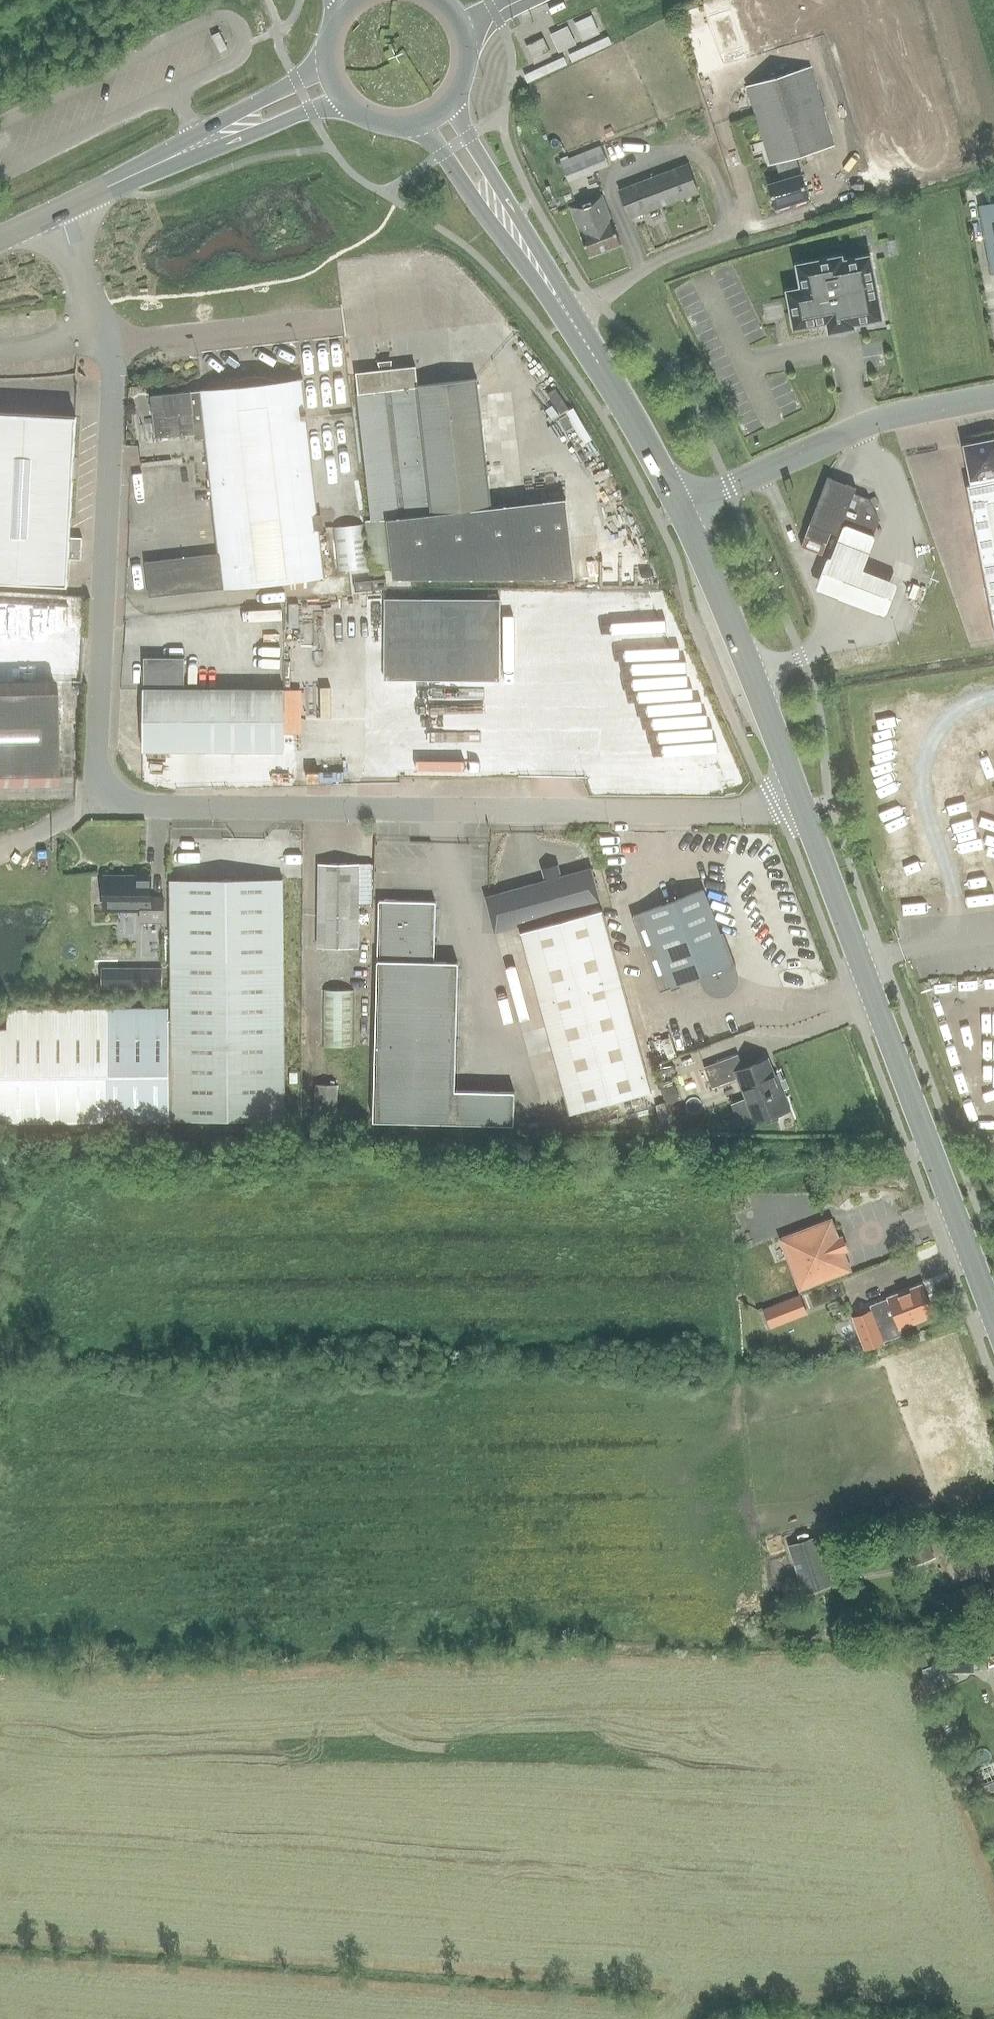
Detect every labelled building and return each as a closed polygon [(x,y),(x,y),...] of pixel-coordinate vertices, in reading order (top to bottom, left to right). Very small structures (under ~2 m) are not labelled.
[(576,19),(582,37),(598,31),(592,13),(576,19)] [(551,30),(558,49),(576,42),(569,24),(551,30)] [(537,60),(551,53),(543,37),(529,43),(537,60)] [(808,199),(801,174),(795,156),(834,144),(811,66),(746,86),(770,164),(775,162),(781,180),(768,184),(775,208),(808,199)] [(601,146),(560,162),(568,181),(609,165),(601,146)] [(687,163),(619,190),(629,218),(698,192),(687,163)] [(589,256),(620,244),(602,196),(570,208),(589,256)] [(980,206),(993,273),(993,204),(980,206)] [(826,322),(829,333),(854,328),(853,324),(882,319),(870,256),(843,261),(842,256),(796,265),(801,288),(786,291),(793,328),(826,322)] [(393,579),(575,578),(566,499),(491,507),(477,378),(417,385),(415,367),(390,369),(390,365),(380,366),(381,370),(356,373),(372,519),(365,520),(371,573),(392,570),(393,579)] [(323,578),(301,380),(303,380),(303,379),(150,396),(154,438),(194,434),(195,439),(205,438),(217,553),(145,562),(149,597),(323,578)] [(64,586),(65,559),(77,559),(79,538),(66,537),(73,418),(56,417),(48,416),(0,413),(0,582),(64,586)] [(962,444),(970,485),(966,485),(993,624),(993,627),(993,438),(962,444)] [(854,493),(856,488),(840,482),(827,477),(801,550),(810,553),(820,557),(831,532),(838,535),(842,526),(872,538),(879,521),(869,499),(854,493)] [(334,526),(338,571),(368,568),(364,524),(334,526)] [(887,622),(898,590),(860,570),(872,538),(842,526),(838,535),(818,589),(887,622)] [(354,592),(386,588),(385,579),(353,582),(354,592)] [(500,599),(385,598),(385,680),(500,680),(500,599)] [(284,689),(184,689),(184,658),(144,657),(144,689),(143,689),(142,750),(283,751),(284,689)] [(0,680),(0,786),(57,785),(55,679),(0,680)] [(144,750),(143,758),(165,758),(165,751),(144,750)] [(403,756),(403,773),(443,773),(443,757),(403,756)] [(497,771),(498,758),(457,757),(457,770),(497,771)] [(357,948),(358,864),(318,863),(318,947),(357,948)] [(590,869),(561,877),(486,897),(495,931),(561,913),(563,920),(520,932),(569,1113),(651,1090),(602,910),(572,918),(570,911),(599,903),(590,869)] [(163,922),(164,898),(150,897),(150,876),(102,875),(102,910),(140,910),(140,922),(163,922)] [(110,1121),(285,1119),(283,879),(170,880),(172,1008),(7,1009),(7,1029),(0,1029),(0,1122),(110,1121)] [(717,994),(725,993),(732,988),(735,981),(734,973),(703,890),(643,912),(660,957),(652,960),(659,979),(667,976),(671,987),(701,976),(705,984),(709,991),(717,994)] [(435,902),(378,900),(373,1121),(514,1125),(514,1092),(454,1090),(457,962),(434,962),(435,902)] [(166,987),(166,966),(138,966),(138,987),(166,987)] [(323,990),(322,1046),(353,1047),(354,990),(323,990)] [(785,1108),(788,1107),(784,1096),(781,1097),(767,1060),(743,1069),(737,1054),(704,1067),(712,1088),(738,1078),(755,1122),(786,1110),(785,1108)] [(671,1080),(660,1083),(667,1104),(680,1100),(675,1085),(672,1086),(671,1080)] [(314,1117),(337,1117),(337,1085),(315,1085),(314,1117)] [(782,1241),(800,1287),(847,1269),(829,1222),(782,1241)] [(872,1311),(853,1318),(864,1348),(904,1333),(901,1326),(916,1321),(916,1319),(931,1313),(922,1287),(901,1295),(900,1293),(869,1305),(872,1311)] [(800,1295),(778,1304),(784,1320),(806,1311),(800,1295)] [(925,1531),(902,1539),(912,1566),(935,1557),(925,1531)] [(816,1537),(788,1546),(803,1594),(831,1585),(816,1537)] [(946,1653),(947,1672),(973,1672),(973,1653),(946,1653)] [(978,1783),(993,1777),(993,1757),(972,1765),(978,1783)]
